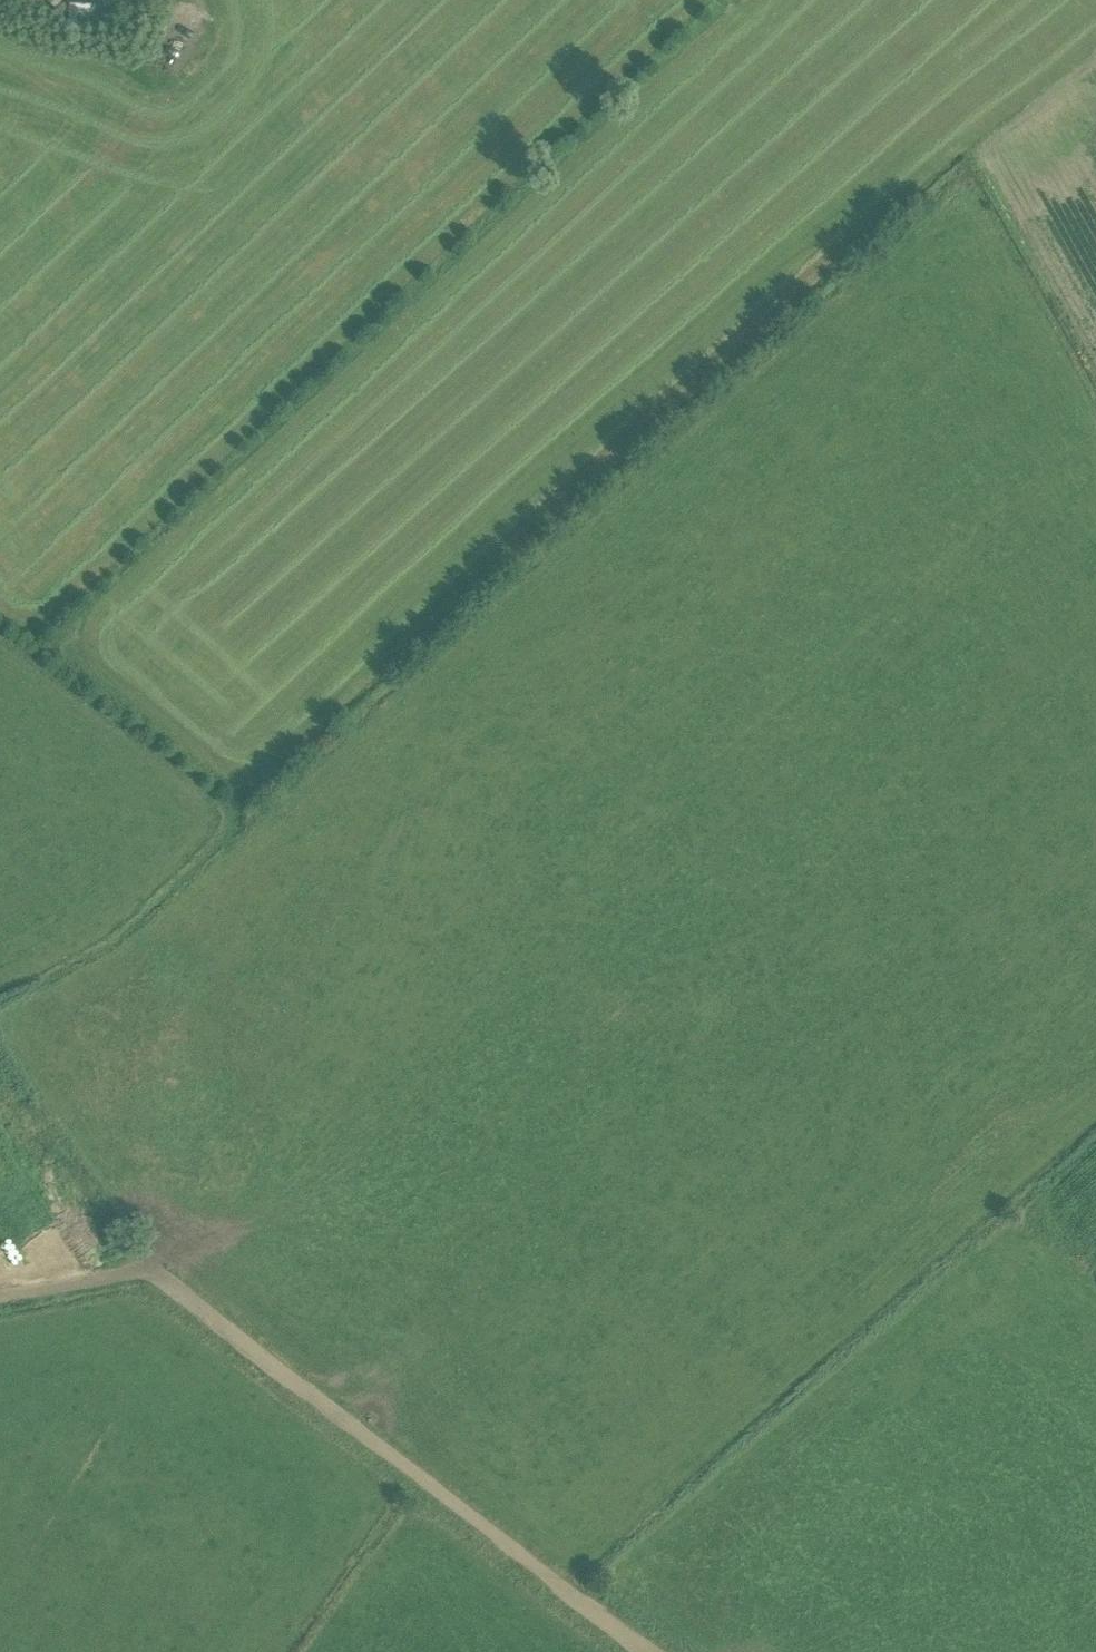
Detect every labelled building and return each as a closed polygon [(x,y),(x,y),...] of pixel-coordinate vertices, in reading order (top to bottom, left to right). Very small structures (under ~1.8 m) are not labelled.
[(114,23),(115,7),(91,5),(69,5),(69,21),(90,22),(114,23)]
